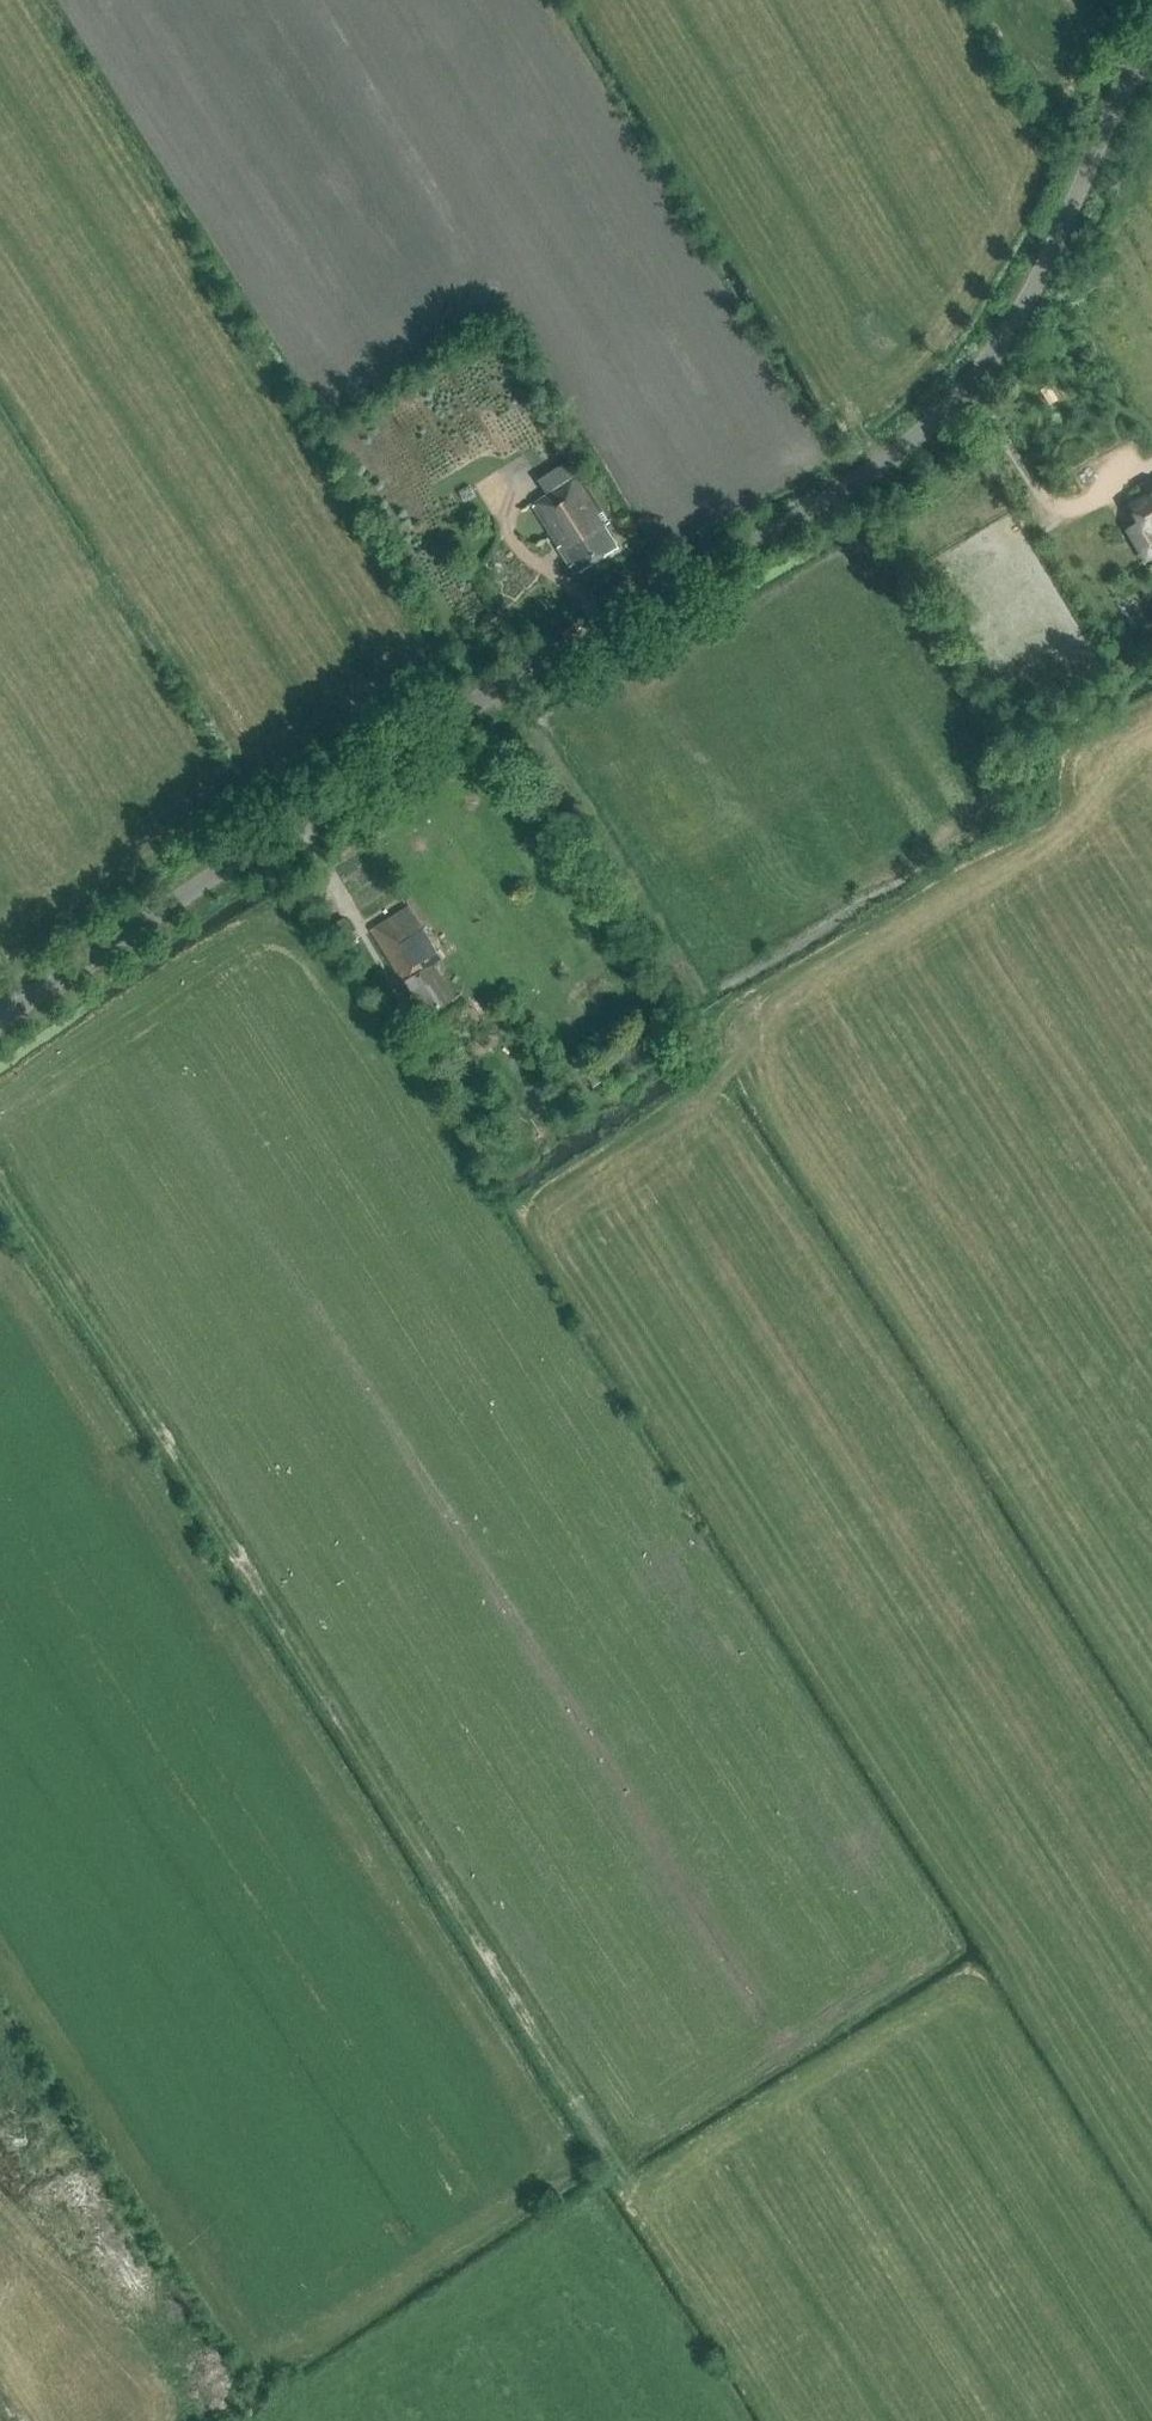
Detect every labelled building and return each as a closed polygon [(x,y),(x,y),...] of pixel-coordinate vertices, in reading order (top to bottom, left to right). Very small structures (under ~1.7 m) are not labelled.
[(607,519),(579,474),(572,478),(563,464),(537,480),(546,494),(531,504),(568,563),(575,559),(581,569),(618,545),(603,522),(607,519)] [(1151,554),(1151,492),(1131,505),(1140,521),(1127,529),(1144,558),(1151,554)] [(483,618),(490,629),(503,620),(496,609),(483,618)] [(440,957),(408,907),(372,929),(411,993),(400,1000),(414,1022),(452,998),(431,962),(440,957)] [(357,940),(344,919),(332,926),(344,947),(357,940)] [(594,1069),(585,1075),(595,1087),(603,1081),(594,1069)]
